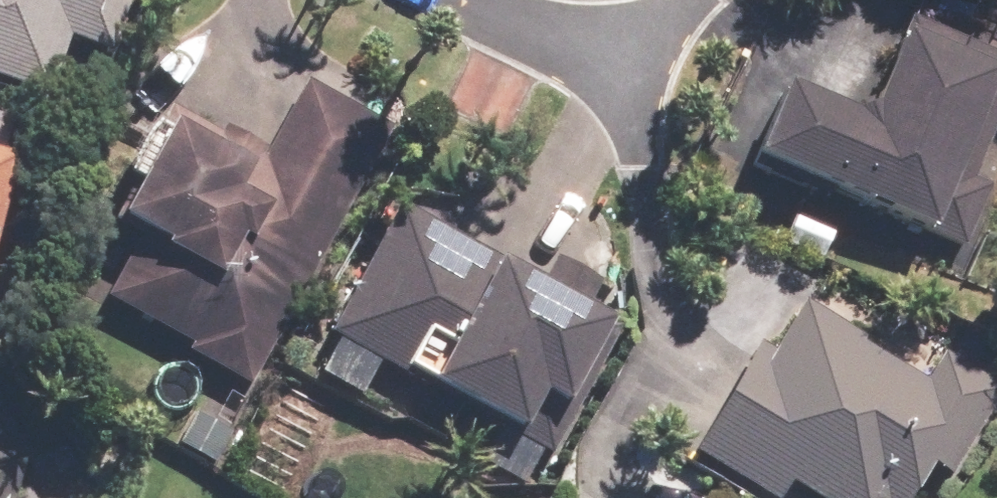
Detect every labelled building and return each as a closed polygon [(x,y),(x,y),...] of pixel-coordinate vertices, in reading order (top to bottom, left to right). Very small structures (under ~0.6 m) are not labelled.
[(42,95),(68,32),(107,48),(128,0),(0,0),(0,77),(42,95)] [(910,20),(876,104),(797,72),(761,162),(938,233),(996,83),(996,54),(910,20)] [(382,115),(397,90),(331,50),(316,75),(382,115)] [(270,150),(177,100),(166,122),(152,115),(125,167),(138,174),(118,211),(141,223),(99,302),(250,382),(388,123),(307,80),(270,150)] [(26,154),(0,146),(0,248),(26,154)] [(413,373),(392,412),(439,438),(461,399),(529,436),(552,395),(568,404),(618,313),(404,196),(312,364),(362,391),(382,355),(413,373)] [(696,448),(775,497),(782,497),(793,481),(819,497),(913,497),(935,463),(953,475),(996,405),(996,388),(941,353),(927,375),(809,301),(780,346),(766,337),(696,448)] [(23,454),(0,448),(0,497),(13,497),(23,454)]
